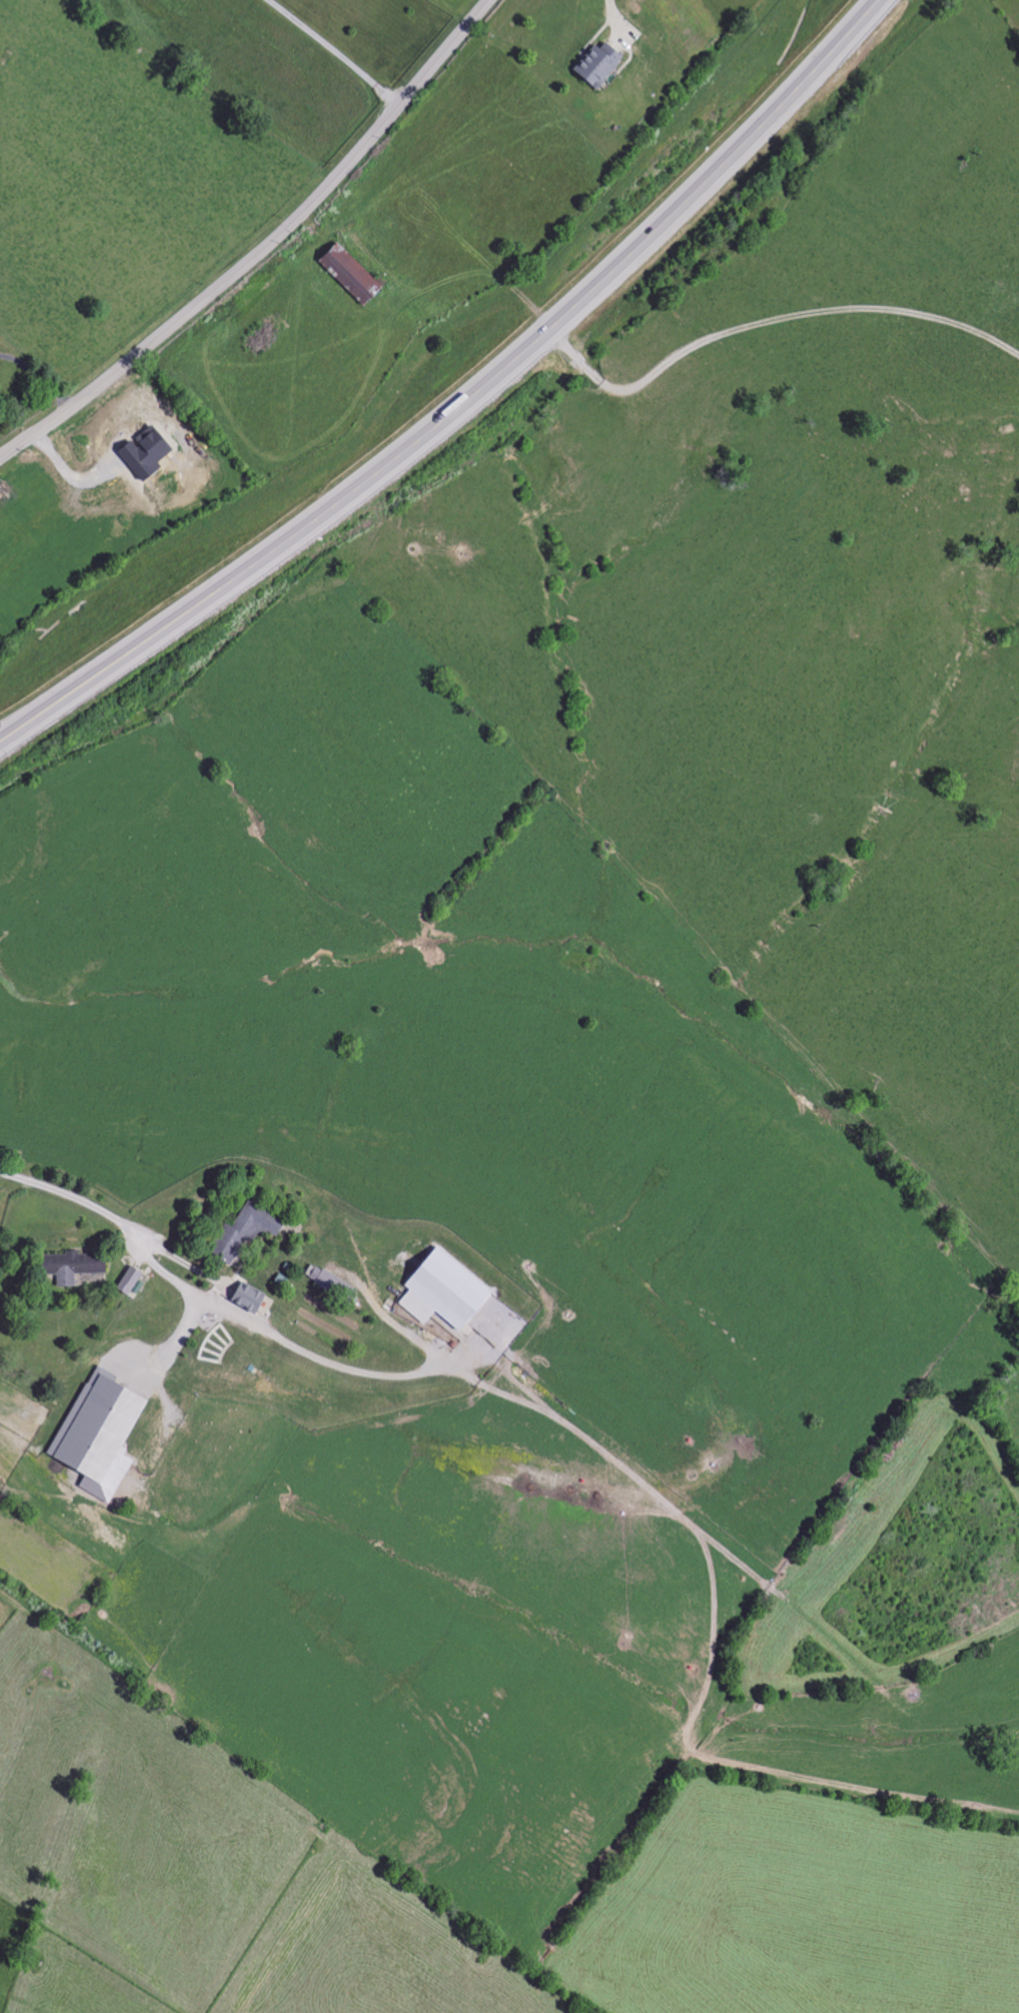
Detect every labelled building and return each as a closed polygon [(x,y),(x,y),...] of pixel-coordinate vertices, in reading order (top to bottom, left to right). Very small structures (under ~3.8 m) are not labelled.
[(571,76),(597,92),(618,57),(600,46),(597,51),(589,46),(571,76)] [(315,261),(361,305),(380,286),(334,241),(315,261)] [(206,1254),(231,1267),(252,1227),(272,1237),(281,1221),(243,1202),(229,1228),(222,1224),(206,1254)] [(488,1292),(432,1246),(400,1285),(407,1291),(396,1304),(426,1328),(433,1319),(453,1335),(488,1292)] [(39,1256),(41,1276),(54,1275),(55,1289),(73,1288),(72,1276),(102,1274),(101,1255),(76,1257),(75,1254),(39,1256)] [(356,1291),(314,1266),(306,1280),(347,1305),(356,1291)] [(133,1291),(141,1274),(127,1267),(115,1291),(127,1298),(131,1290),(133,1291)] [(265,1294),(237,1282),(228,1304),(256,1315),(265,1294)] [(45,1459),(82,1477),(76,1489),(108,1505),(130,1461),(118,1455),(144,1403),(112,1386),(116,1377),(92,1365),(45,1459)]
